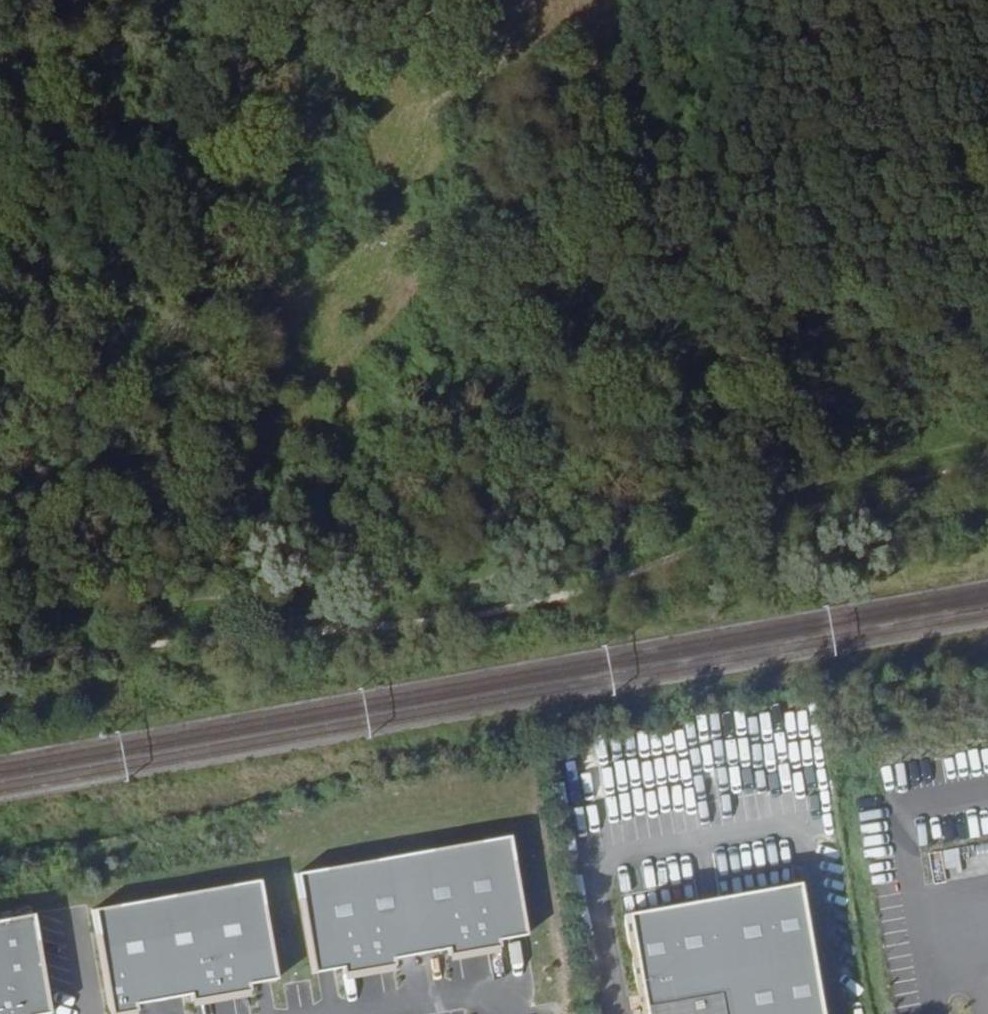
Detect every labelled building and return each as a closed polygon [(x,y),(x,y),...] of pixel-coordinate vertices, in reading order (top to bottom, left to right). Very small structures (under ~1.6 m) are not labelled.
[(509,831),(295,869),(314,977),(344,972),(345,977),(395,969),(394,963),(450,953),(451,959),(500,950),(499,944),(528,939),(509,831)] [(91,910),(109,1010),(110,1013),(120,1013),(134,1011),(133,1005),(190,995),(191,1001),(248,991),(247,985),(276,980),(257,876),(91,910)] [(624,915),(642,1013),(820,1013),(796,884),(624,915)] [(0,922),(0,1013),(53,1013),(35,915),(0,922)]
